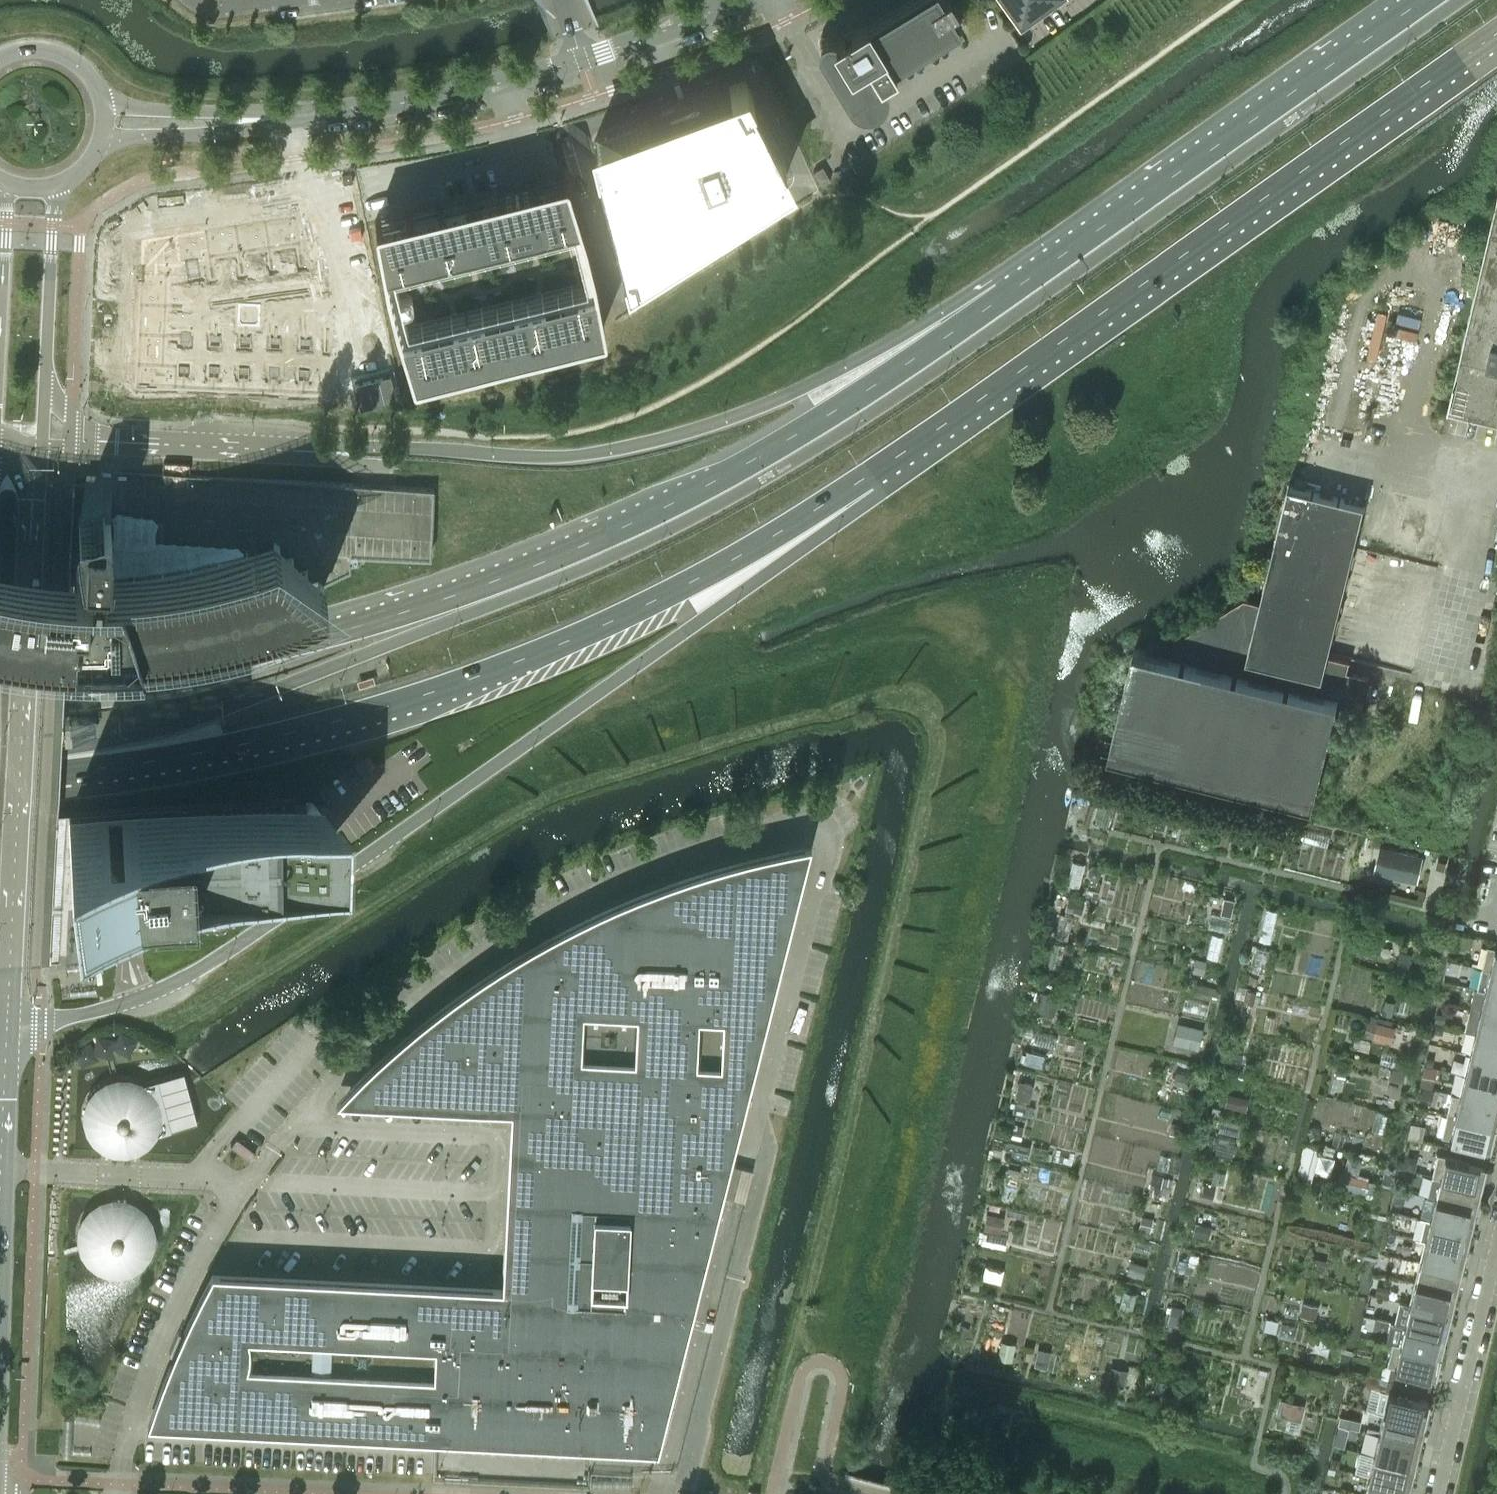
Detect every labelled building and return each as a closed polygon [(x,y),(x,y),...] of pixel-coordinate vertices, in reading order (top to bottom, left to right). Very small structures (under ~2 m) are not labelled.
[(849,95),(850,97),(852,98),(854,100),(856,101),(858,102),(860,103),(863,103),(865,103),(868,103),(870,103),(872,102),(874,101),(876,99),(878,98),(880,96),(881,94),(882,91),(883,89),(883,87),(883,84),(883,82),(882,79),(882,77),(880,75),(894,67),(893,64),(961,23),(950,5),(954,3),(953,1),(951,2),(949,0),(902,0),(867,22),(865,19),(842,33),(835,37),(834,36),(833,35),(831,34),(830,33),(828,33),(827,33),(825,33),(823,34),(822,35),(821,36),(820,37),(819,39),(818,40),(818,42),(818,43),(819,45),(819,47),(849,95)] [(594,140),(599,159),(596,162),(622,265),(621,265),(625,279),(627,280),(639,272),(638,271),(700,232),(699,232),(718,220),(719,220),(765,190),(766,186),(787,173),(781,161),(783,157),(751,94),(752,94),(746,81),(743,80),(730,85),(730,86),(691,100),(691,101),(683,104),(683,103),(674,107),(659,113),(659,112),(654,114),(637,120),(636,124),(594,140)] [(830,178),(822,165),(813,170),(821,183),(830,178)] [(603,324),(592,265),(584,231),(566,173),(565,172),(565,171),(564,171),(563,171),(526,181),(505,186),(504,186),(424,206),(376,217),(376,218),(375,218),(375,219),(374,220),(375,220),(385,279),(394,314),(396,321),(412,372),(413,373),(414,373),(415,373),(601,327),(602,327),(602,326),(603,326),(603,325),(603,324)] [(1491,231),(1450,404),(1496,416),(1496,203),(1491,231)] [(144,238),(137,389),(323,397),(325,352),(184,345),(187,276),(306,252),(297,208),(144,238)] [(10,618),(22,620),(34,622),(47,623),(59,624),(72,625),(85,625),(98,625),(111,625),(124,625),(137,624),(150,623),(163,622),(176,620),(188,618),(201,616),(214,614),(227,611),(239,608),(252,604),(265,601),(277,597),(289,592),(301,588),(314,583),(325,578),(324,577),(349,565),(350,550),(430,553),(433,486),(283,479),(111,470),(111,480),(110,480),(110,479),(88,478),(88,481),(0,488),(0,617),(10,618)] [(1362,702),(1369,675),(1347,670),(1350,659),(1328,653),(1354,545),(1365,502),(1289,483),(1260,601),(1244,597),(1175,639),(1171,655),(1134,646),(1109,750),(1313,800),(1339,697),(1362,702)] [(1191,801),(1169,796),(1166,811),(1187,816),(1191,801)] [(96,797),(70,802),(72,811),(98,806),(96,797)] [(316,862),(344,863),(346,816),(346,801),(329,801),(312,800),(278,800),(248,800),(219,801),(189,803),(159,805),(129,807),(99,810),(69,814),(77,875),(80,874),(83,898),(92,896),(109,894),(107,874),(103,875),(103,872),(164,866),(192,864),(221,862),(250,862),(276,861),(294,861),(316,862)] [(51,961),(119,956),(118,939),(222,931),(221,911),(251,909),(250,866),(293,866),(294,861),(276,861),(250,862),(221,862),(192,864),(164,866),(103,872),(103,875),(107,874),(109,894),(92,896),(83,898),(80,874),(77,875),(69,814),(48,817),(28,820),(9,823),(0,825),(0,965),(51,961)] [(1331,841),(1305,834),(1303,842),(1330,848),(1331,841)] [(356,1076),(336,1097),(510,1105),(501,1282),(213,1268),(198,1298),(182,1331),(178,1330),(169,1352),(173,1353),(163,1376),(149,1419),(434,1433),(657,1444),(809,841),(777,847),(760,851),(729,859),(704,866),(677,875),(658,881),(646,886),(616,899),(594,908),(573,919),(553,929),(531,942),(511,954),(490,967),(469,981),(446,998),(431,1010),(411,1026),(392,1042),(366,1066),(356,1076)] [(1417,881),(1422,857),(1380,847),(1374,871),(1417,881)] [(1092,864),(1088,866),(1087,873),(1089,878),(1095,879),(1099,877),(1100,873),(1100,869),(1098,865),(1092,864)] [(1068,896),(1064,910),(1081,914),(1084,900),(1068,896)] [(1220,913),(1231,915),(1235,899),(1224,896),(1220,913)] [(1277,908),(1266,906),(1259,940),(1270,942),(1277,908)] [(1486,945),(1485,946),(1486,946),(1481,966),(1480,966),(1480,967),(1481,967),(1488,969),(1488,968),(1496,970),(1496,947),(1486,945)] [(1415,951),(1400,948),(1396,968),(1410,971),(1415,951)] [(1196,956),(1192,970),(1203,973),(1206,959),(1196,956)] [(1488,968),(1488,969),(1481,967),(1477,988),(1496,992),(1496,970),(1488,968)] [(1218,1003),(1222,989),(1197,982),(1193,997),(1218,1003)] [(1246,987),(1243,999),(1253,1001),(1255,990),(1246,987)] [(1477,988),(1475,987),(1469,1008),(1496,1015),(1496,992),(1477,988)] [(1039,991),(1034,1011),(1054,1015),(1058,995),(1039,991)] [(1392,1016),(1395,1001),(1386,999),(1383,1014),(1392,1016)] [(1469,1008),(1464,1029),(1473,1031),(1496,1037),(1496,1015),(1469,1008)] [(1436,1012),(1434,1020),(1443,1022),(1445,1014),(1436,1012)] [(1267,1015),(1264,1030),(1271,1031),(1274,1017),(1267,1015)] [(1199,1047),(1205,1025),(1178,1018),(1173,1041),(1199,1047)] [(1391,1041),(1394,1027),(1394,1026),(1376,1021),(1372,1037),(1391,1041)] [(1435,1022),(1433,1030),(1438,1032),(1442,1030),(1443,1024),(1435,1022)] [(1473,1031),(1468,1052),(1496,1059),(1496,1037),(1473,1031)] [(1026,1049),(1023,1061),(1040,1066),(1044,1054),(1026,1049)] [(1232,1050),(1228,1065),(1240,1068),(1243,1053),(1232,1050)] [(1468,1052),(1463,1073),(1496,1081),(1496,1059),(1468,1052)] [(1174,1083),(1189,1087),(1192,1073),(1178,1069),(1174,1083)] [(86,1107),(85,1119),(88,1130),(95,1140),(104,1148),(115,1152),(116,1152),(120,1152),(124,1152),(130,1151),(137,1149),(147,1143),(155,1134),(155,1133),(179,1126),(197,1121),(191,1099),(184,1071),(167,1076),(165,1076),(144,1082),(141,1083),(130,1078),(118,1078),(107,1081),(97,1087),(90,1096),(86,1107)] [(1463,1073),(1458,1094),(1496,1104),(1496,1081),(1463,1073)] [(1013,1098),(1028,1101),(1032,1083),(1017,1079),(1013,1098)] [(1458,1094),(1450,1093),(1446,1113),(1454,1115),(1453,1116),(1494,1125),(1496,1111),(1496,1104),(1458,1094)] [(1489,1147),(1494,1125),(1453,1116),(1454,1115),(1446,1113),(1445,1114),(1446,1114),(1441,1134),(1440,1135),(1470,1142),(1487,1146),(1487,1147),(1489,1147)] [(1172,1123),(1169,1134),(1178,1136),(1180,1125),(1172,1123)] [(1220,1132),(1214,1156),(1231,1160),(1236,1136),(1220,1132)] [(1470,1142),(1466,1160),(1483,1164),(1483,1163),(1484,1164),(1489,1147),(1487,1147),(1487,1146),(1470,1142)] [(1319,1152),(1317,1168),(1332,1169),(1334,1154),(1319,1152)] [(1479,1186),(1484,1164),(1483,1163),(1483,1164),(1466,1160),(1436,1153),(1436,1154),(1432,1174),(1431,1174),(1431,1175),(1439,1177),(1439,1176),(1479,1186)] [(1405,1154),(1402,1166),(1414,1168),(1417,1157),(1405,1154)] [(1369,1178),(1343,1172),(1341,1186),(1366,1191),(1369,1178)] [(1161,1192),(1165,1176),(1153,1174),(1150,1190),(1161,1192)] [(1474,1207),(1479,1186),(1439,1176),(1439,1177),(1431,1175),(1426,1195),(1434,1197),(1474,1207)] [(1204,1184),(1200,1198),(1213,1202),(1216,1188),(1204,1184)] [(1469,1228),(1474,1207),(1434,1197),(1429,1218),(1469,1228)] [(101,1201),(94,1205),(91,1207),(84,1216),(80,1227),(79,1239),(82,1250),(89,1260),(98,1267),(109,1272),(120,1272),(132,1269),(141,1263),(149,1254),(153,1243),(153,1231),(150,1220),(144,1210),(141,1208),(135,1203),(124,1198),(112,1198),(107,1199),(101,1201)] [(986,1212),(982,1230),(1000,1233),(1003,1216),(986,1212)] [(1142,1215),(1138,1229),(1151,1232),(1154,1217),(1142,1215)] [(1464,1249),(1469,1228),(1429,1218),(1425,1217),(1420,1238),(1424,1239),(1464,1249)] [(1196,1222),(1192,1235),(1208,1240),(1212,1226),(1196,1222)] [(1459,1270),(1464,1249),(1424,1239),(1419,1260),(1459,1270)] [(1459,1270),(1419,1260),(1414,1281),(1454,1291),(1459,1270)] [(1147,1265),(1130,1261),(1127,1273),(1144,1278),(1147,1265)] [(984,1280),(997,1284),(1001,1268),(988,1264),(984,1280)] [(1449,1312),(1454,1291),(1414,1281),(1409,1302),(1449,1312)] [(1139,1292),(1127,1289),(1123,1307),(1135,1309),(1139,1292)] [(1192,1300),(1189,1312),(1202,1315),(1205,1303),(1192,1300)] [(1449,1312),(1409,1302),(1404,1323),(1444,1333),(1449,1312)] [(1179,1321),(1182,1305),(1172,1303),(1168,1319),(1179,1321)] [(1308,1303),(1306,1312),(1320,1316),(1322,1306),(1308,1303)] [(1404,1323),(1399,1344),(1399,1345),(1439,1354),(1444,1333),(1404,1323)] [(964,1326),(962,1334),(970,1336),(972,1328),(964,1326)] [(1434,1376),(1439,1354),(1399,1345),(1399,1344),(1391,1342),(1391,1343),(1386,1363),(1386,1364),(1390,1365),(1388,1377),(1419,1385),(1422,1373),(1433,1375),(1433,1376),(1434,1376)] [(1000,1344),(997,1357),(1010,1360),(1013,1347),(1000,1344)] [(1038,1348),(1034,1366),(1047,1369),(1052,1352),(1038,1348)] [(1112,1366),(1108,1383),(1123,1387),(1127,1370),(1112,1366)] [(1423,1422),(1428,1399),(1427,1399),(1416,1397),(1419,1385),(1388,1377),(1385,1389),(1380,1388),(1380,1390),(1375,1409),(1375,1411),(1383,1412),(1383,1411),(1423,1422)] [(1306,1403),(1282,1398),(1277,1424),(1300,1429),(1306,1403)] [(1383,1411),(1383,1412),(1378,1433),(1418,1443),(1423,1422),(1383,1411)] [(1349,1435),(1351,1426),(1337,1423),(1335,1432),(1349,1435)] [(1418,1443),(1378,1433),(1373,1454),(1413,1464),(1418,1443)] [(1368,1470),(1372,1454),(1361,1451),(1357,1467),(1368,1470)] [(1413,1464),(1373,1454),(1368,1475),(1408,1484),(1413,1464)] [(1368,1475),(1363,1493),(1406,1493),(1408,1484),(1368,1475)]
